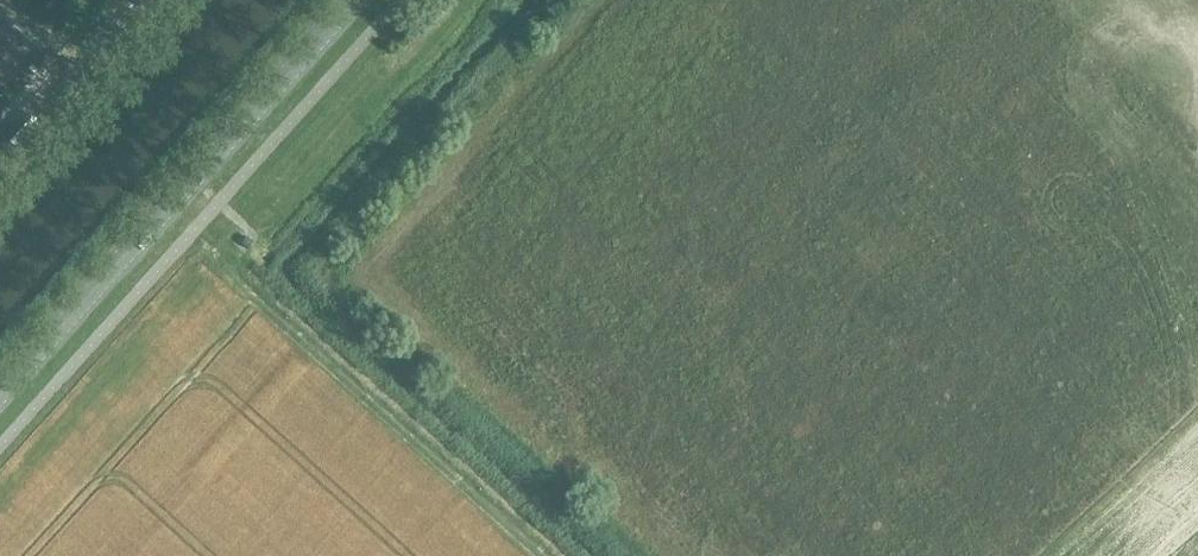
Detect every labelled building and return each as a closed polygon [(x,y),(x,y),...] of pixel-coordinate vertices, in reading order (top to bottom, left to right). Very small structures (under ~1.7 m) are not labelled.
[(247,236),(241,243),(249,249),(254,242),(247,236)]
